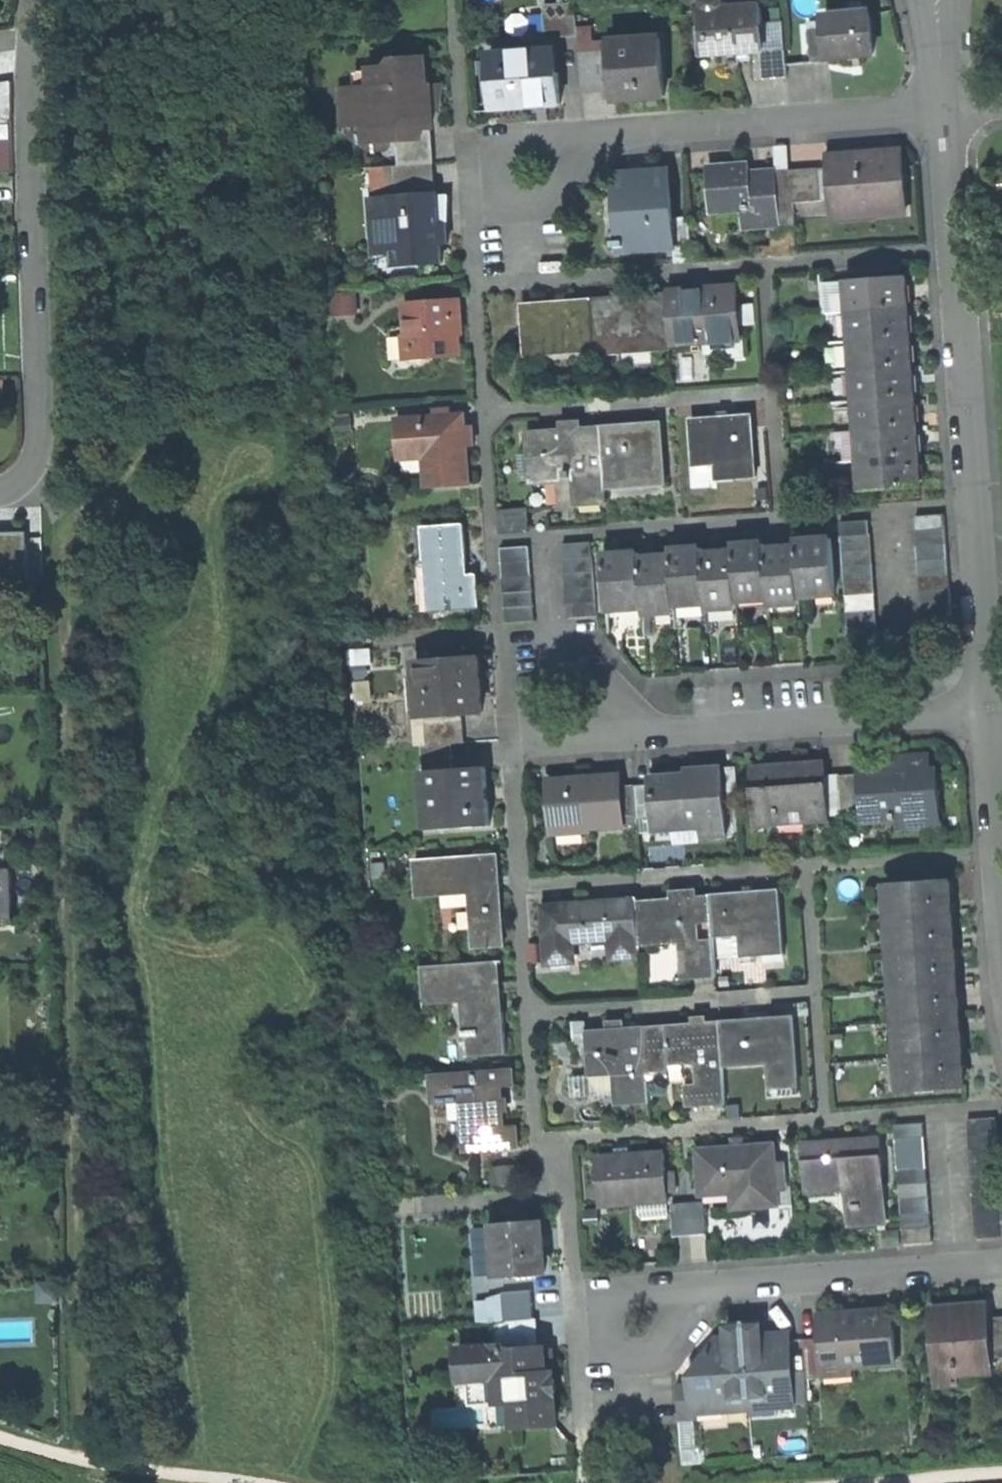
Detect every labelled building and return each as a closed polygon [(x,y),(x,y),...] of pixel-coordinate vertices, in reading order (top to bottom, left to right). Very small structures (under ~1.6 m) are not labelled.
[(547,32),(580,29),(578,0),(545,0),(547,32)] [(707,33),(700,34),(701,49),(756,45),(766,45),(763,0),(748,0),(724,2),(724,0),(705,0),(707,33)] [(871,6),(827,10),(828,21),(831,51),(875,47),(871,6)] [(831,56),(831,51),(828,21),(808,23),(812,58),(831,56)] [(613,36),(614,53),(616,85),(617,94),(664,90),(660,32),(613,36)] [(492,50),(494,99),(520,97),(520,103),(563,101),(562,66),(555,66),(554,41),(532,42),(532,48),(492,50)] [(766,45),(756,45),(758,76),(791,74),(789,43),(766,45)] [(399,64),(371,66),(371,80),(355,81),(357,106),(366,105),(368,129),(398,127),(427,125),(433,125),(428,53),(398,55),(399,64)] [(614,53),(581,55),(583,87),(616,85),(614,53)] [(427,125),(398,127),(401,160),(430,158),(427,125)] [(775,144),(776,167),(791,165),(789,143),(775,144)] [(901,145),(831,151),(835,213),(906,207),(901,145)] [(430,158),(401,160),(397,161),(399,188),(432,186),(430,158)] [(748,158),(709,161),(713,208),(748,205),(750,223),(773,221),(781,220),(780,211),(776,167),(749,168),(748,158)] [(820,163),(791,165),(794,197),(822,195),(820,163)] [(794,197),(791,165),(776,167),(780,211),(796,210),(794,197)] [(670,166),(617,171),(623,234),(611,235),(612,245),(676,239),(674,212),(670,166)] [(432,186),(399,188),(394,188),(394,195),(389,195),(390,210),(372,211),(374,241),(404,239),(405,246),(419,245),(420,260),(444,258),(443,237),(450,236),(448,207),(441,207),(440,185),(432,186)] [(798,240),(796,210),(780,211),(781,220),(773,221),(774,242),(798,240)] [(689,211),(674,212),(676,239),(677,250),(692,249),(689,211)] [(851,304),(909,300),(907,271),(849,275),(851,304)] [(670,289),(673,337),(740,332),(737,284),(670,289)] [(595,295),(599,345),(599,351),(674,345),(673,337),(670,289),(595,295)] [(595,295),(525,299),(528,349),(599,345),(595,295)] [(424,335),(425,344),(428,348),(431,351),(438,352),(442,348),(444,344),(460,343),(457,298),(408,302),(410,335),(424,335)] [(853,335),(911,331),(909,300),(851,304),(853,335)] [(855,366),(914,362),(911,331),(853,335),(855,366)] [(857,393),(915,389),(914,362),(855,366),(857,393)] [(859,424),(918,419),(915,389),(857,393),(859,424)] [(467,407),(399,413),(402,444),(426,442),(427,451),(429,481),(473,477),(467,407)] [(754,410),(692,415),(695,460),(733,457),(734,473),(759,470),(754,410)] [(604,422),(607,479),(668,475),(664,419),(604,422)] [(859,424),(861,453),(920,449),(918,419),(859,424)] [(560,502),(608,499),(607,479),(604,422),(530,425),(533,474),(576,471),(577,496),(560,497),(560,502)] [(426,442),(402,444),(403,453),(427,451),(426,442)] [(920,449),(861,453),(864,484),(922,479),(920,449)] [(918,524),(945,522),(945,506),(917,507),(918,524)] [(870,514),(842,516),(843,530),(872,527),(870,514)] [(465,519),(422,523),(425,563),(432,563),(435,607),(482,603),(480,570),(465,571),(464,558),(468,558),(465,519)] [(918,538),(946,536),(945,522),(918,524),(918,538)] [(872,527),(843,530),(844,545),(873,542),(872,527)] [(33,588),(31,530),(0,531),(0,589),(33,588)] [(799,542),(803,590),(821,589),(821,583),(833,582),(833,590),(839,590),(835,533),(799,536),(799,542)] [(592,536),(564,538),(565,554),(593,552),(592,536)] [(736,538),(736,544),(739,595),(757,594),(757,587),(768,586),(766,544),(766,536),(736,538)] [(918,538),(919,554),(947,552),(946,536),(918,538)] [(674,541),(674,549),(678,600),(695,599),(694,591),(706,591),(704,546),(703,540),(674,541)] [(532,542),(504,544),(505,559),(533,557),(532,542)] [(799,542),(766,544),(768,586),(769,600),(787,599),(787,591),(796,590),(797,599),(803,599),(803,590),(799,542)] [(873,542),(844,545),(846,559),(874,557),(873,542)] [(704,546),(706,591),(707,603),(727,602),(726,596),(735,595),(735,602),(739,602),(739,595),(736,544),(704,546)] [(644,595),(642,551),(641,545),(605,547),(609,605),(627,604),(627,596),(644,595)] [(674,549),(642,551),(644,595),(646,609),(662,607),(661,600),(672,599),(673,608),(678,607),(678,600),(674,549)] [(594,566),(593,552),(565,554),(567,568),(594,566)] [(919,554),(921,570),(948,568),(947,552),(919,554)] [(533,557),(505,559),(505,573),(534,571),(533,557)] [(874,557),(846,559),(847,574),(875,571),(874,557)] [(594,566),(567,568),(568,584),(595,582),(594,566)] [(921,570),(922,586),(950,584),(948,568),(921,570)] [(534,571),(505,573),(506,589),(535,586),(534,571)] [(875,571),(847,574),(847,588),(877,586),(875,571)] [(595,582),(568,584),(569,597),(596,595),(595,582)] [(922,586),(923,601),(951,600),(950,584),(922,586)] [(535,586),(506,589),(508,601),(536,598),(535,586)] [(877,586),(847,588),(849,604),(878,602),(877,586)] [(597,610),(596,595),(569,597),(570,612),(597,610)] [(538,614),(536,598),(508,601),(509,617),(538,614)] [(923,601),(923,616),(952,614),(951,600),(923,601)] [(878,602),(849,604),(849,619),(879,617),(878,602)] [(879,617),(849,619),(850,632),(880,629),(879,617)] [(880,629),(850,632),(851,648),(866,647),(867,651),(882,650),(880,629)] [(419,655),(422,712),(427,711),(456,710),(465,709),(485,708),(481,651),(419,655)] [(456,710),(458,736),(467,735),(465,709),(456,710)] [(456,710),(427,711),(428,737),(455,736),(458,736),(456,710)] [(456,763),(455,736),(428,737),(424,738),(426,765),(456,763)] [(861,769),(863,807),(878,806),(879,810),(892,809),(892,815),(903,814),(902,807),(915,806),(916,823),(943,822),(939,761),(930,762),(929,747),(903,749),(904,758),(860,761),(861,769)] [(826,755),(752,759),(756,820),(783,819),(782,803),(807,801),(807,817),(830,816),(829,810),(828,787),(827,771),(826,755)] [(456,763),(426,765),(429,824),(491,821),(488,761),(456,763)] [(686,770),(652,773),(652,779),(654,812),(655,823),(680,821),(679,815),(702,814),(704,834),(727,832),(722,762),(686,765),(686,770)] [(861,769),(843,770),(844,786),(845,809),(863,807),(861,769)] [(621,770),(551,775),(554,823),(625,818),(621,781),(621,770)] [(827,771),(828,787),(844,786),(843,770),(827,771)] [(652,779),(637,780),(640,813),(654,812),(652,779)] [(637,780),(621,781),(625,818),(641,817),(640,813),(637,780)] [(844,786),(828,787),(829,810),(845,809),(844,786)] [(416,853),(418,892),(444,890),(444,884),(471,883),(475,943),(507,940),(501,848),(416,853)] [(14,909),(12,864),(0,865),(0,910),(14,909)] [(951,875),(886,880),(902,1083),(967,1079),(951,875)] [(673,892),(638,894),(641,938),(684,935),(687,974),(718,971),(715,932),(712,890),(695,892),(694,881),(673,883),(673,892)] [(712,890),(715,932),(756,929),(757,950),(786,948),(780,884),(712,890)] [(638,894),(545,900),(548,957),(577,955),(575,934),(612,932),(613,951),(642,950),(641,938),(638,894)] [(502,954),(424,959),(426,1000),(447,998),(447,992),(472,990),(473,1013),(480,1012),(480,1025),(469,1026),(470,1051),(507,1049),(502,954)] [(722,1015),(725,1059),(768,1057),(769,1075),(799,1073),(795,1010),(722,1015)] [(648,1020),(650,1052),(670,1051),(670,1061),(697,1059),(698,1077),(687,1077),(688,1101),(727,1099),(725,1059),(722,1015),(648,1020)] [(648,1020),(588,1024),(591,1071),(620,1069),(622,1099),(653,1097),(650,1052),(648,1020)] [(515,1064),(432,1068),(433,1095),(471,1093),(472,1112),(464,1112),(466,1144),(521,1141),(520,1120),(508,1121),(505,1080),(516,1080),(515,1064)] [(998,1110),(969,1112),(970,1128),(999,1125),(998,1110)] [(898,1134),(927,1131),(926,1115),(896,1118),(898,1134)] [(999,1125),(970,1128),(971,1141),(1000,1140),(999,1125)] [(899,1149),(929,1146),(927,1131),(898,1134),(899,1149)] [(875,1214),(887,1213),(883,1150),(871,1150),(870,1133),(806,1137),(809,1185),(862,1181),(863,1199),(849,1199),(851,1221),(875,1220),(875,1214)] [(1001,1155),(1000,1140),(971,1141),(973,1157),(1001,1155)] [(701,1146),(704,1188),(748,1185),(749,1200),(779,1198),(775,1141),(701,1146)] [(901,1163),(930,1161),(929,1146),(899,1149),(901,1163)] [(665,1148),(600,1152),(603,1197),(668,1193),(665,1148)] [(1001,1155),(973,1157),(973,1172),(1001,1170),(1001,1166),(1001,1155)] [(902,1179),(931,1177),(930,1161),(901,1163),(902,1179)] [(973,1172),(974,1187),(1001,1185),(1001,1170),(973,1172)] [(903,1193),(931,1191),(931,1177),(902,1179),(903,1193)] [(974,1187),(975,1201),(1001,1199),(1001,1185),(974,1187)] [(904,1208),(932,1206),(931,1191),(903,1193),(904,1208)] [(707,1196),(691,1197),(693,1230),(709,1229),(707,1196)] [(691,1197),(672,1198),(674,1231),(693,1230),(691,1197)] [(975,1201),(975,1216),(1001,1214),(1001,1199),(975,1201)] [(904,1208),(906,1223),(933,1221),(932,1206),(904,1208)] [(975,1216),(976,1233),(1001,1232),(1001,1214),(975,1216)] [(545,1216),(498,1220),(502,1269),(549,1265),(545,1216)] [(933,1221),(906,1223),(907,1238),(934,1236),(933,1221)] [(505,1286),(507,1315),(535,1313),(534,1284),(505,1286)] [(935,1358),(956,1357),(961,1371),(993,1369),(993,1352),(989,1312),(989,1297),(931,1301),(933,1334),(944,1333),(945,1352),(935,1352),(935,1358)] [(893,1305),(822,1311),(823,1330),(825,1355),(842,1354),(843,1362),(897,1358),(893,1305)] [(993,1352),(1001,1351),(1001,1311),(989,1312),(993,1352)] [(494,1316),(496,1340),(506,1339),(507,1344),(537,1342),(535,1313),(507,1315),(494,1316)] [(746,1317),(751,1391),(796,1389),(792,1329),(764,1331),(763,1316),(746,1317)] [(710,1342),(694,1367),(694,1376),(696,1402),(730,1401),(729,1392),(751,1391),(746,1317),(730,1318),(731,1341),(710,1342)] [(826,1370),(825,1355),(823,1330),(805,1332),(807,1372),(826,1370)] [(496,1340),(462,1342),(464,1372),(474,1372),(498,1370),(500,1395),(514,1394),(516,1420),(557,1417),(554,1365),(546,1366),(545,1342),(537,1342),(507,1344),(506,1339),(496,1340)] [(498,1370),(474,1372),(476,1397),(500,1395),(498,1370)] [(696,1402),(694,1376),(679,1377),(681,1412),(697,1411),(696,1402)] [(685,1429),(688,1462),(702,1461),(699,1428),(685,1429)]
